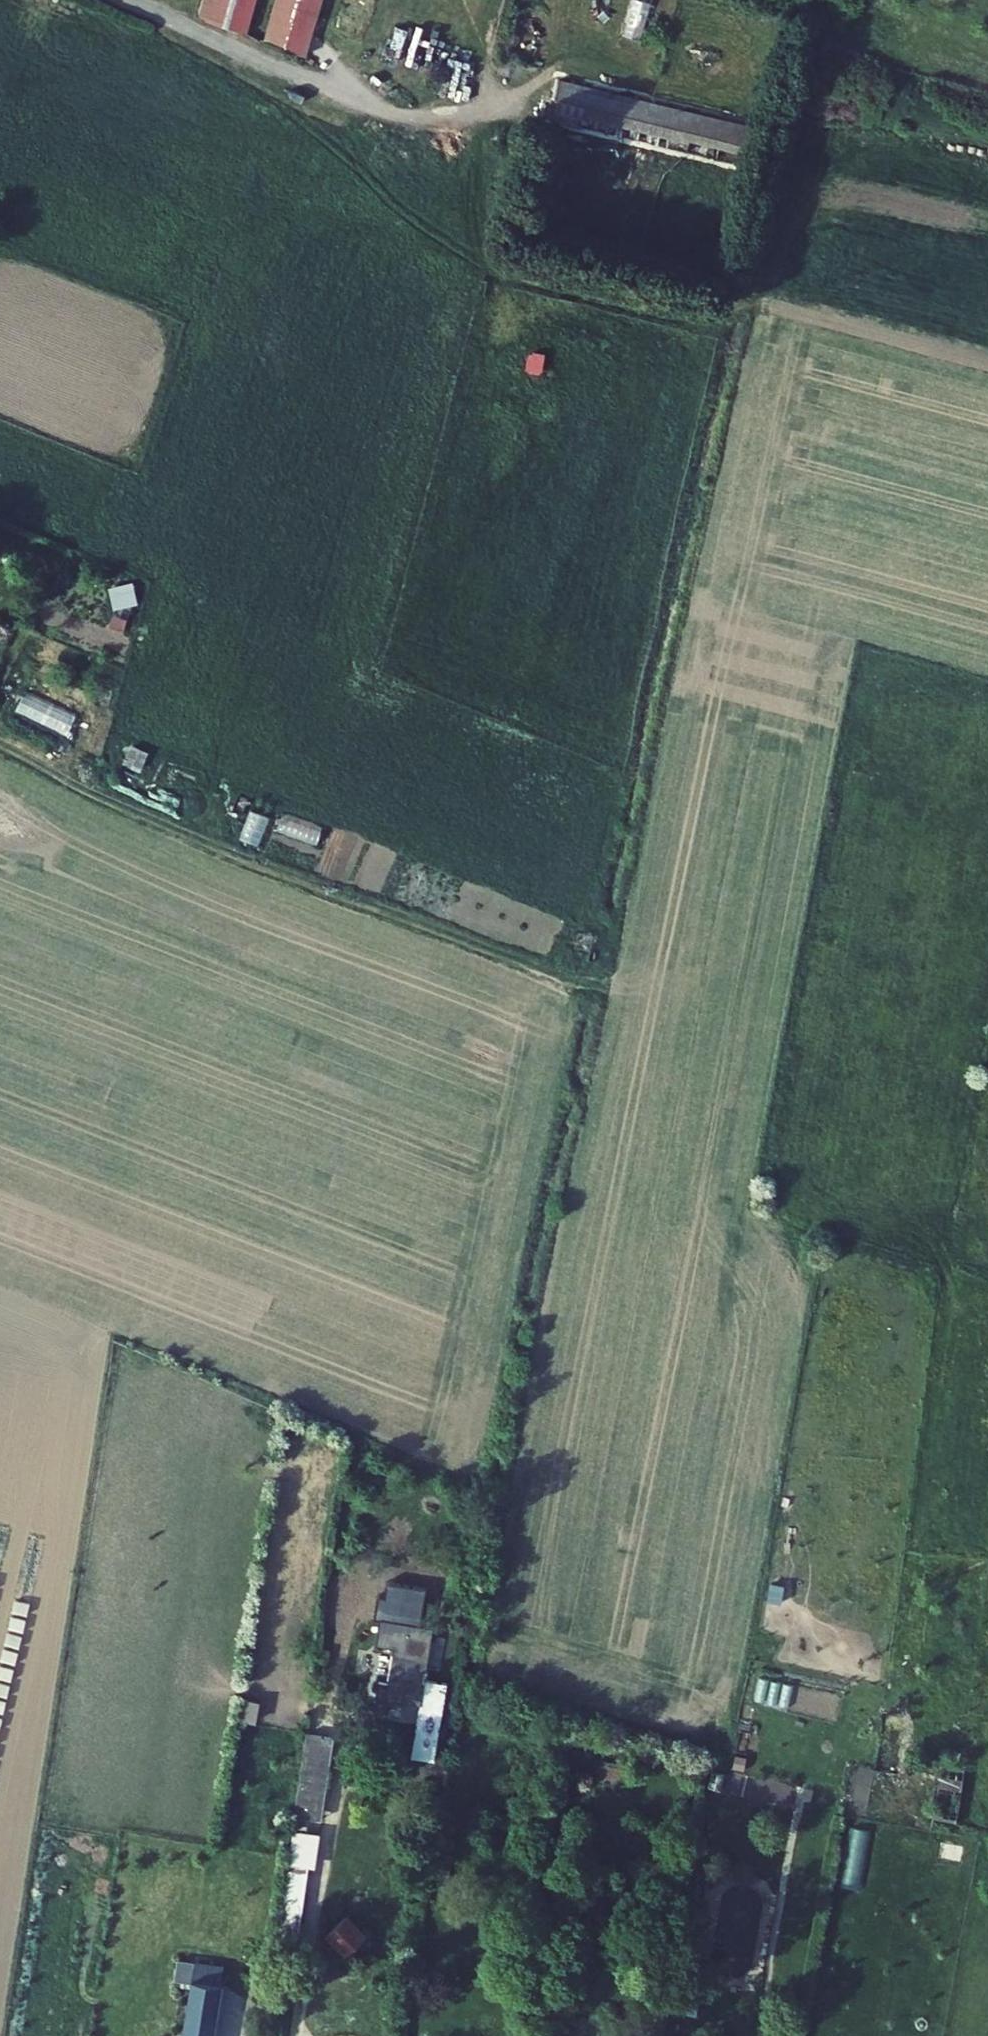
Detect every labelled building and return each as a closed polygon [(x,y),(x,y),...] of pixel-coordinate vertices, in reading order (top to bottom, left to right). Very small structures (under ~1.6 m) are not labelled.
[(191,11),(229,25),(239,0),(195,0),(191,11)] [(241,52),(278,66),(303,0),(260,0),(241,52)] [(689,131),(750,146),(757,118),(561,71),(552,111),(580,118),(582,108),(688,134),(689,131)] [(135,580),(110,585),(114,608),(139,603),(135,580)] [(31,693),(22,711),(67,733),(75,716),(31,693)] [(436,1623),(379,1615),(376,1640),(394,1643),(389,1679),(377,1678),(372,1708),(388,1710),(391,1694),(425,1699),(417,1752),(442,1755),(453,1678),(429,1675),(436,1623)] [(331,1742),(304,1738),(292,1819),(320,1823),(331,1742)] [(937,1793),(961,1796),(965,1762),(941,1759),(937,1793)] [(794,1806),(797,1783),(730,1776),(728,1799),(794,1806)] [(303,1927),(318,1831),(294,1828),(279,1923),(303,1927)] [(326,1934),(346,1956),(369,1933),(349,1912),(326,1934)] [(241,1991),(198,1984),(191,2035),(235,2035),(241,1991)]
